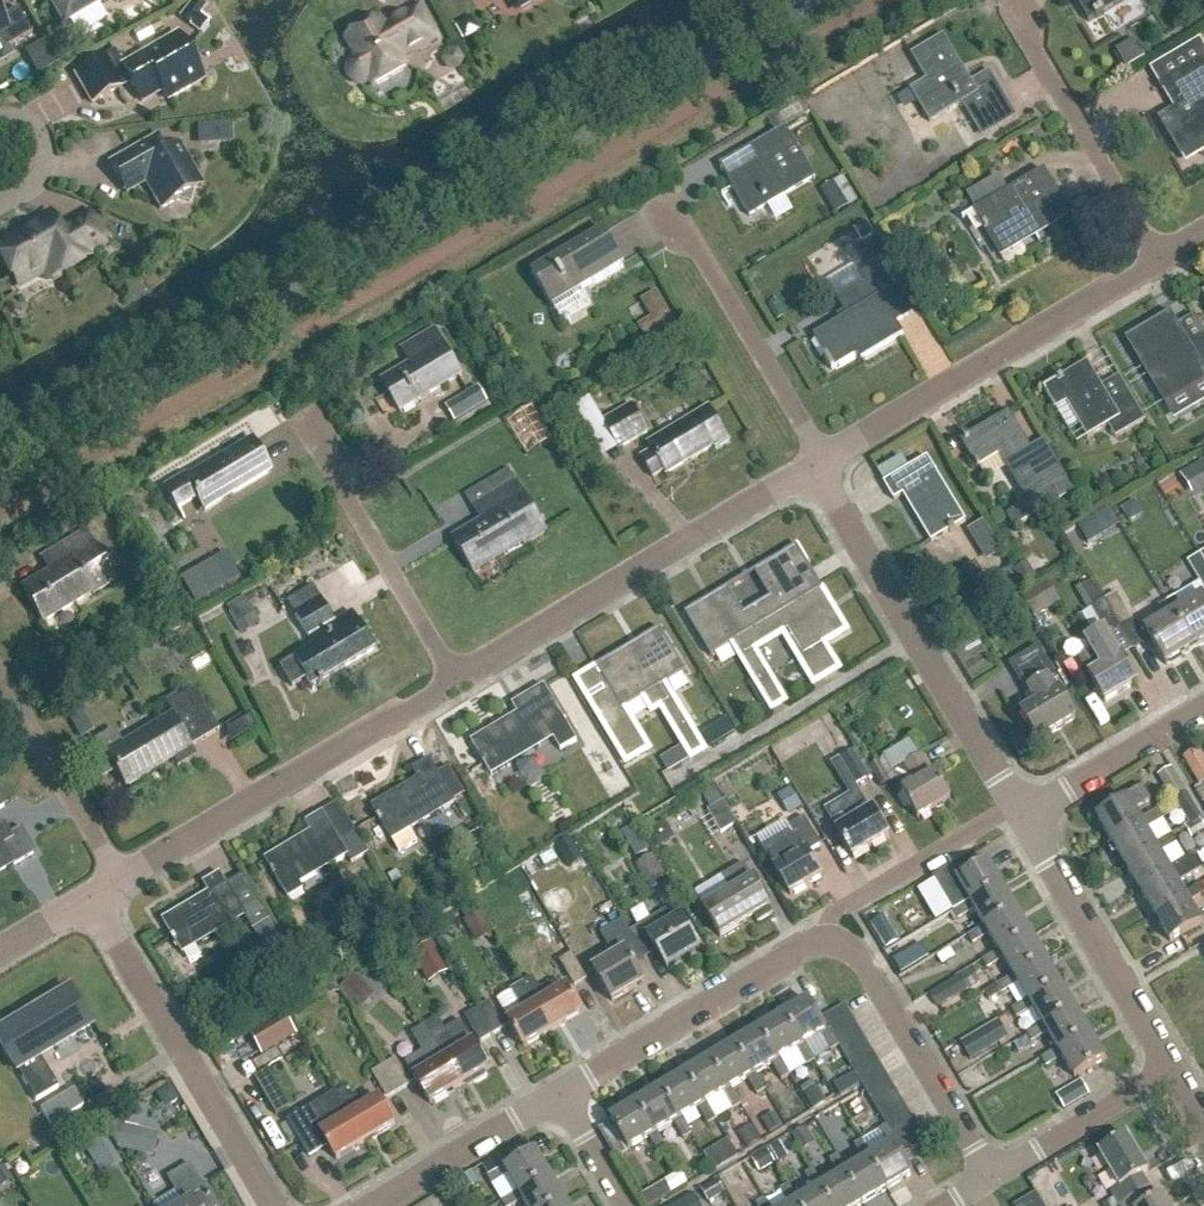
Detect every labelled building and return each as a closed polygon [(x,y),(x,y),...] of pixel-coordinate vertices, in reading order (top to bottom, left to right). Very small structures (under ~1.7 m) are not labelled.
[(63,24),(105,0),(50,0),(63,24)] [(515,7),(521,9),(532,3),(533,0),(511,0),(515,7)] [(1081,12),(1082,12),(1088,23),(1096,19),(1097,20),(1105,15),(1104,14),(1117,6),(1117,7),(1128,0),(1074,0),(1081,12)] [(438,39),(420,8),(385,29),(380,20),(346,40),(357,58),(355,59),(351,63),(348,68),(348,73),(350,78),(353,82),(358,85),(363,85),(368,83),(371,82),(374,88),(408,68),(403,59),(438,39)] [(0,13),(0,41),(5,50),(32,35),(17,10),(3,18),(0,13)] [(465,42),(480,34),(472,18),(456,26),(465,42)] [(114,53),(75,76),(92,105),(121,88),(120,87),(129,82),(141,104),(161,92),(167,102),(203,81),(202,78),(203,74),(197,64),(193,63),(178,36),(122,68),(114,53)] [(969,125),(1005,105),(986,73),(967,84),(940,37),(908,56),(922,81),(906,91),(925,123),(958,105),(969,125)] [(1117,67),(1135,60),(1127,42),(1109,50),(1117,67)] [(60,67),(48,45),(29,56),(42,78),(60,67)] [(1158,87),(1166,101),(1173,111),(1158,120),(1177,152),(1203,137),(1203,138),(1203,60),(1158,87)] [(203,143),(236,141),(234,122),(202,125),(203,143)] [(746,218),(811,181),(783,130),(747,150),(755,164),(725,181),(746,218)] [(109,165),(126,195),(145,185),(160,211),(177,201),(190,205),(194,192),(203,187),(179,146),(167,153),(158,137),(109,165)] [(1001,262),(1073,220),(1045,172),(973,215),(1001,262)] [(836,178),(814,191),(829,215),(850,203),(836,178)] [(87,212),(58,229),(50,216),(49,217),(52,222),(37,231),(35,227),(0,247),(0,257),(17,287),(42,273),(46,281),(50,281),(59,276),(60,272),(86,258),(86,257),(106,245),(87,212)] [(862,243),(874,235),(866,221),(854,229),(862,243)] [(552,308),(621,267),(602,236),(533,277),(552,308)] [(858,276),(864,285),(836,301),(846,317),(811,338),(823,358),(821,359),(830,372),(857,356),(860,361),(900,336),(894,327),(916,313),(901,288),(894,292),(877,265),(858,276)] [(667,310),(651,319),(638,327),(647,343),(676,326),(667,310)] [(1157,386),(1167,403),(1203,381),(1203,349),(1195,354),(1172,315),(1136,336),(1130,340),(1146,367),(1157,386)] [(429,397),(460,379),(433,334),(402,352),(411,366),(381,384),(400,415),(419,403),(420,405),(431,399),(429,397)] [(1115,439),(1145,421),(1128,393),(1111,403),(1088,364),(1045,390),(1056,409),(1066,404),(1087,440),(1109,427),(1115,439)] [(478,389),(446,408),(456,425),(488,405),(478,389)] [(588,434),(603,425),(589,402),(574,411),(588,434)] [(619,452),(647,435),(631,408),(603,425),(619,452)] [(715,453),(728,445),(708,411),(649,446),(653,454),(642,460),(654,480),(665,474),(667,477),(713,450),(715,453)] [(1006,516),(1014,530),(1073,494),(1042,442),(1030,449),(1009,414),(962,443),(979,470),(1000,457),(1028,503),(1006,516)] [(203,512),(269,473),(250,442),(185,480),(183,477),(164,488),(176,510),(195,499),(203,512)] [(930,544),(964,524),(927,461),(885,486),(894,502),(902,497),(930,544)] [(1203,489),(1203,461),(1180,475),(1192,496),(1203,489)] [(492,482),(499,495),(516,485),(508,473),(492,482)] [(507,510),(481,526),(454,542),(474,575),(521,547),(523,549),(546,536),(516,485),(499,495),(498,495),(507,510)] [(982,561),(992,553),(975,527),(964,534),(982,561)] [(43,625),(113,583),(83,535),(41,560),(50,575),(23,591),(43,625)] [(737,642),(762,684),(770,679),(755,652),(788,632),(804,658),(847,632),(822,591),(823,590),(797,548),(754,573),(770,600),(744,615),(728,589),(685,615),(711,658),(737,642)] [(1199,557),(1187,564),(1203,592),(1203,565),(1199,557)] [(1024,589),(1038,580),(1027,564),(1013,572),(1024,589)] [(972,600),(989,590),(974,565),(957,575),(972,600)] [(195,606),(216,594),(201,569),(181,581),(195,606)] [(1034,620),(1060,605),(1047,583),(1021,598),(1034,620)] [(1116,595),(1102,603),(1118,630),(1132,622),(1116,595)] [(1166,604),(1194,651),(1203,645),(1203,604),(1201,600),(1181,612),(1174,600),(1166,604)] [(310,690),(372,653),(351,616),(334,626),(319,602),(293,618),(311,648),(277,670),(290,691),(305,682),(310,690)] [(246,603),(228,613),(236,626),(254,616),(246,603)] [(1118,630),(1102,603),(1091,609),(1107,637),(1118,630)] [(1194,651),(1166,604),(1158,609),(1165,621),(1145,634),(1165,668),(1194,651)] [(590,704),(627,765),(650,751),(625,710),(644,699),(653,714),(661,709),(677,735),(685,730),(660,689),(686,673),(660,630),(597,668),(611,692),(590,704)] [(1079,661),(1089,677),(1105,704),(1137,685),(1121,658),(1119,659),(1104,633),(1086,643),(1092,653),(1079,661)] [(1035,706),(1020,715),(1037,744),(1074,722),(1057,692),(1056,693),(1051,685),(1057,681),(1038,648),(1008,666),(1025,694),(1028,692),(1035,706)] [(165,707),(171,718),(122,747),(118,740),(91,745),(95,767),(100,776),(116,774),(125,790),(172,763),(176,769),(193,759),(188,750),(218,732),(193,691),(165,707)] [(561,755),(577,745),(544,691),(513,709),(518,717),(471,745),(492,779),(554,743),(561,755)] [(253,717),(229,727),(234,738),(258,729),(253,717)] [(885,768),(909,756),(903,742),(878,754),(885,768)] [(1203,784),(1203,758),(1199,750),(1183,759),(1199,786),(1203,784)] [(856,788),(870,779),(855,753),(840,762),(856,788)] [(922,758),(900,771),(891,776),(903,796),(919,822),(950,803),(935,777),(934,777),(922,758)] [(410,833),(456,806),(431,763),(413,774),(418,782),(372,810),(399,855),(417,844),(410,833)] [(881,788),(890,783),(880,765),(870,771),(881,788)] [(1187,794),(1172,769),(1158,777),(1173,803),(1175,801),(1187,794)] [(1111,845),(1141,827),(1139,823),(1129,807),(1146,797),(1141,788),(1123,799),(1125,802),(1096,820),(1111,845)] [(1187,794),(1175,801),(1180,810),(1189,826),(1201,819),(1187,794)] [(871,814),(866,806),(860,796),(827,816),(837,834),(854,861),(889,841),(872,813),(871,814)] [(1162,821),(1180,810),(1175,801),(1173,803),(1156,813),(1161,822),(1162,821)] [(722,835),(738,826),(724,803),(708,813),(722,835)] [(285,897),(347,860),(352,867),(369,857),(339,806),(306,825),(312,835),(265,863),(285,897)] [(1141,827),(1111,845),(1125,870),(1156,851),(1154,847),(1144,831),(1161,822),(1156,813),(1139,823),(1141,827)] [(758,841),(770,861),(777,873),(775,874),(791,899),(822,881),(807,857),(823,848),(806,819),(790,829),(786,824),(758,841)] [(3,828),(0,829),(0,876),(34,855),(20,831),(9,838),(3,828)] [(470,852),(486,843),(480,832),(464,841),(470,852)] [(1156,851),(1125,870),(1140,894),(1171,875),(1168,871),(1184,862),(1185,861),(1170,837),(1154,847),(1156,851)] [(572,871),(585,863),(572,841),(559,849),(572,871)] [(666,878),(654,857),(636,867),(648,888),(666,878)] [(1171,875),(1140,894),(1154,918),(1185,900),(1183,896),(1177,886),(1200,872),(1192,858),(1185,861),(1184,862),(1168,871),(1171,875)] [(1003,889),(988,864),(964,879),(957,867),(934,880),(954,914),(970,905),(972,908),(1003,889)] [(704,913),(721,941),(755,921),(758,927),(773,919),(769,912),(770,912),(744,868),(722,880),(732,896),(704,913)] [(183,957),(245,921),(219,877),(203,887),(208,897),(163,924),(183,957)] [(1154,918),(1169,943),(1200,925),(1188,904),(1203,895),(1203,894),(1200,886),(1183,896),(1185,900),(1154,918)] [(1018,914),(1003,889),(972,908),(970,905),(954,914),(959,922),(975,913),(985,930),(986,932),(1018,914)] [(675,909),(631,935),(646,961),(657,955),(667,972),(700,952),(675,909)] [(477,945),(493,935),(481,914),(464,923),(477,945)] [(1032,938),(1018,914),(986,932),(985,930),(969,939),(974,947),(989,938),(999,954),(1001,957),(1032,938)] [(634,968),(646,961),(631,935),(624,923),(602,936),(616,960),(594,973),(613,1005),(645,986),(634,968)] [(1047,963),(1032,938),(1001,957),(999,954),(984,963),(989,971),(1004,962),(1014,978),(1015,981),(1047,963)] [(575,990),(588,983),(572,957),(560,964),(575,990)] [(1015,981),(1014,978),(998,988),(1003,996),(1019,987),(1028,1003),(1030,1006),(1061,987),(1047,963),(1015,981)] [(960,980),(932,997),(940,1010),(968,993),(960,980)] [(556,1032),(583,1016),(568,990),(546,1003),(533,981),(527,984),(556,1032)] [(525,1051),(556,1032),(527,984),(511,993),(525,1016),(509,1025),(525,1051)] [(1076,1012),(1061,987),(1030,1006),(1028,1003),(1013,1012),(1018,1021),(1033,1012),(1043,1028),(1044,1030),(1076,1012)] [(1003,996),(998,988),(986,995),(991,1003),(1003,996)] [(89,1030),(68,995),(0,1035),(0,1045),(36,1105),(57,1093),(38,1061),(89,1030)] [(809,1002),(784,1017),(802,1049),(806,1046),(822,1037),(832,1053),(840,1048),(837,1044),(830,1032),(822,1019),(820,1021),(809,1002)] [(490,1006),(479,1013),(495,1038),(505,1032),(490,1006)] [(830,1032),(853,1019),(845,1006),(822,1019),(830,1032)] [(1090,1036),(1076,1012),(1044,1030),(1043,1028),(1027,1037),(1033,1045),(1048,1036),(1057,1051),(1059,1055),(1090,1036)] [(495,1038),(479,1013),(467,1020),(482,1045),(495,1038)] [(262,1057),(298,1037),(285,1015),(249,1035),(262,1057)] [(778,1063),(781,1061),(798,1051),(808,1068),(816,1063),(806,1046),(802,1049),(784,1017),(759,1032),(778,1063)] [(837,1044),(859,1030),(853,1019),(830,1032),(837,1044)] [(438,1021),(425,1029),(461,1089),(473,1082),(475,1084),(477,1085),(486,1080),(487,1077),(485,1074),(489,1072),(461,1024),(459,1024),(462,1029),(448,1038),(438,1021)] [(971,1062),(998,1046),(988,1028),(960,1044),(971,1062)] [(431,1107),(461,1089),(425,1029),(411,1037),(422,1057),(406,1066),(431,1107)] [(843,1055),(866,1041),(859,1030),(837,1044),(840,1048),(843,1055)] [(791,1077),(781,1061),(778,1063),(759,1032),(735,1047),(753,1078),(757,1076),(773,1066),(783,1082),(791,1077)] [(1074,1080),(1105,1061),(1090,1036),(1059,1055),(1057,1051),(1041,1060),(1046,1069),(1062,1059),(1074,1080)] [(850,1066),(873,1052),(866,1041),(843,1055),(850,1066)] [(767,1092),(757,1076),(753,1078),(735,1047),(710,1062),(729,1092),(732,1091),(748,1081),(758,1097),(767,1092)] [(857,1077),(880,1064),(873,1052),(850,1066),(856,1075),(857,1077)] [(397,1062),(385,1069),(401,1094),(412,1087),(397,1062)] [(742,1107),(732,1091),(729,1092),(710,1062),(686,1076),(704,1107),(707,1105),(724,1095),(734,1112),(742,1107)] [(864,1089),(886,1075),(880,1064),(857,1077),(862,1086),(864,1089)] [(282,1113),(296,1106),(276,1068),(263,1075),(282,1113)] [(401,1094),(385,1069),(373,1076),(389,1101),(401,1094)] [(852,1092),(862,1086),(857,1077),(856,1075),(845,1081),(852,1092)] [(870,1100),(893,1086),(886,1075),(864,1089),(870,1100)] [(717,1121),(707,1105),(704,1107),(686,1076),(661,1091),(680,1122),(683,1120),(699,1110),(709,1126),(717,1121)] [(1065,1111),(1089,1097),(1081,1082),(1056,1097),(1065,1111)] [(813,1111),(826,1103),(816,1086),(803,1094),(813,1111)] [(877,1111),(900,1097),(893,1086),(870,1100),(877,1111)] [(693,1136),(683,1120),(680,1122),(661,1091),(637,1106),(655,1137),(658,1135),(675,1125),(684,1141),(693,1136)] [(346,1092),(340,1096),(368,1144),(396,1128),(380,1102),(365,1111),(357,1097),(351,1101),(346,1092)] [(41,1114),(50,1130),(83,1111),(74,1094),(41,1114)] [(368,1144),(340,1096),(330,1102),(334,1110),(329,1113),(338,1127),(322,1137),(337,1163),(368,1144)] [(884,1122),(907,1108),(900,1097),(877,1111),(884,1122)] [(668,1151),(658,1135),(655,1137),(637,1106),(611,1121),(613,1123),(630,1152),(650,1139),(660,1156),(668,1151)] [(787,1114),(793,1124),(805,1116),(799,1107),(787,1114)] [(891,1133),(913,1120),(907,1108),(884,1122),(888,1128),(891,1133)] [(770,1135),(783,1128),(775,1115),(762,1122),(770,1135)] [(306,1151),(317,1144),(303,1119),(291,1126),(306,1151)] [(897,1145),(920,1131),(913,1120),(891,1133),(897,1145)] [(128,1121),(120,1145),(156,1157),(164,1133),(128,1121)] [(630,1152),(613,1123),(600,1131),(617,1159),(630,1152)] [(748,1150),(761,1142),(752,1127),(739,1135),(748,1150)] [(905,1156),(897,1145),(891,1133),(888,1128),(879,1133),(889,1149),(874,1159),(869,1161),(887,1192),(912,1176),(902,1158),(905,1156)] [(927,1143),(920,1131),(897,1145),(905,1156),(927,1143)] [(1119,1205),(1121,1205),(1150,1188),(1143,1176),(1148,1173),(1127,1139),(1100,1156),(1120,1189),(1112,1194),(1119,1205)] [(714,1172),(738,1157),(728,1141),(704,1155),(714,1172)] [(874,1159),(864,1142),(856,1148),(865,1163),(849,1173),(845,1176),(863,1205),(887,1192),(869,1161),(874,1159)] [(509,1179),(519,1195),(521,1198),(552,1180),(537,1155),(507,1172),(505,1170),(488,1180),(493,1188),(509,1179)] [(849,1173),(839,1158),(831,1163),(840,1178),(824,1188),(820,1191),(830,1205),(863,1205),(845,1176),(849,1173)] [(153,1205),(210,1205),(186,1166),(164,1179),(172,1194),(153,1205)] [(12,1181),(3,1168),(0,1169),(0,1189),(12,1181)] [(824,1188),(815,1172),(806,1177),(816,1193),(800,1202),(796,1205),(830,1205),(820,1191),(824,1188)] [(465,1192),(479,1184),(473,1173),(459,1180),(465,1192)] [(503,1204),(504,1205),(564,1205),(566,1204),(552,1180),(521,1198),(519,1195),(503,1204)] [(709,1204),(725,1194),(718,1182),(701,1192),(709,1204)] [(673,1194),(666,1184),(643,1198),(648,1205),(653,1205),(673,1194)] [(800,1202),(790,1187),(782,1192),(791,1205),(796,1205),(800,1202)] [(1163,1198),(1158,1201),(1150,1188),(1121,1205),(1168,1205),(1163,1198)] [(1036,1195),(1019,1205),(1042,1205),(1036,1195)] [(679,1205),(697,1205),(690,1198),(679,1205)]
